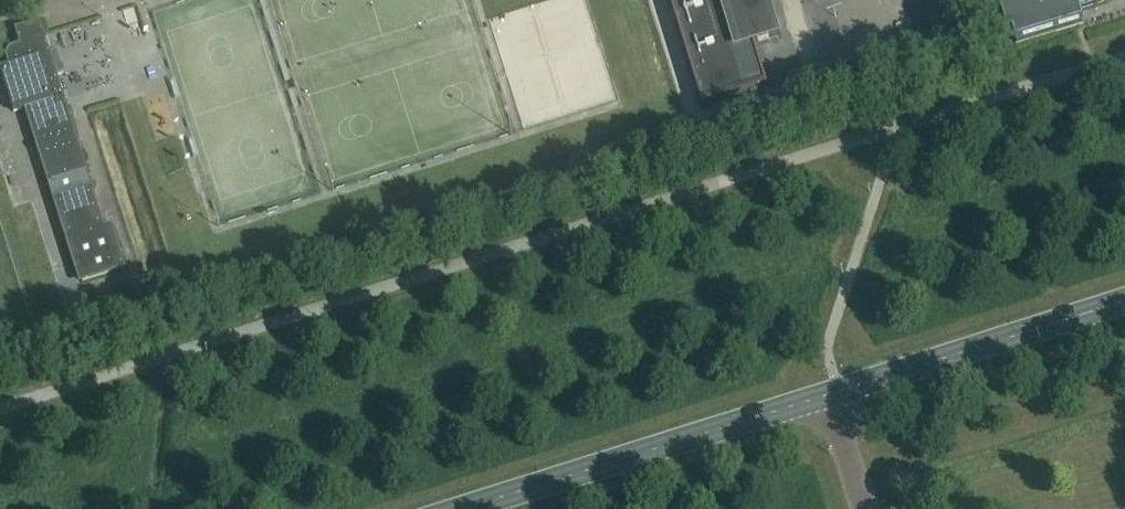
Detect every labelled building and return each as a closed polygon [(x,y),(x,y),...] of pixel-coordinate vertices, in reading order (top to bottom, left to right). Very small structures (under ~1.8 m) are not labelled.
[(703,106),(702,104),(765,84),(766,87),(767,86),(754,42),(780,34),(769,0),(668,0),(701,107),(703,106)] [(1104,4),(1113,0),(997,0),(1007,34),(1012,33),(1016,43),(1065,28),(1061,17),(1104,4)] [(28,124),(75,274),(79,273),(82,281),(124,268),(110,224),(103,226),(74,135),(56,76),(62,73),(55,51),(49,53),(38,20),(13,28),(18,44),(14,46),(6,60),(7,65),(0,67),(0,72),(13,112),(23,108),(28,124)]
